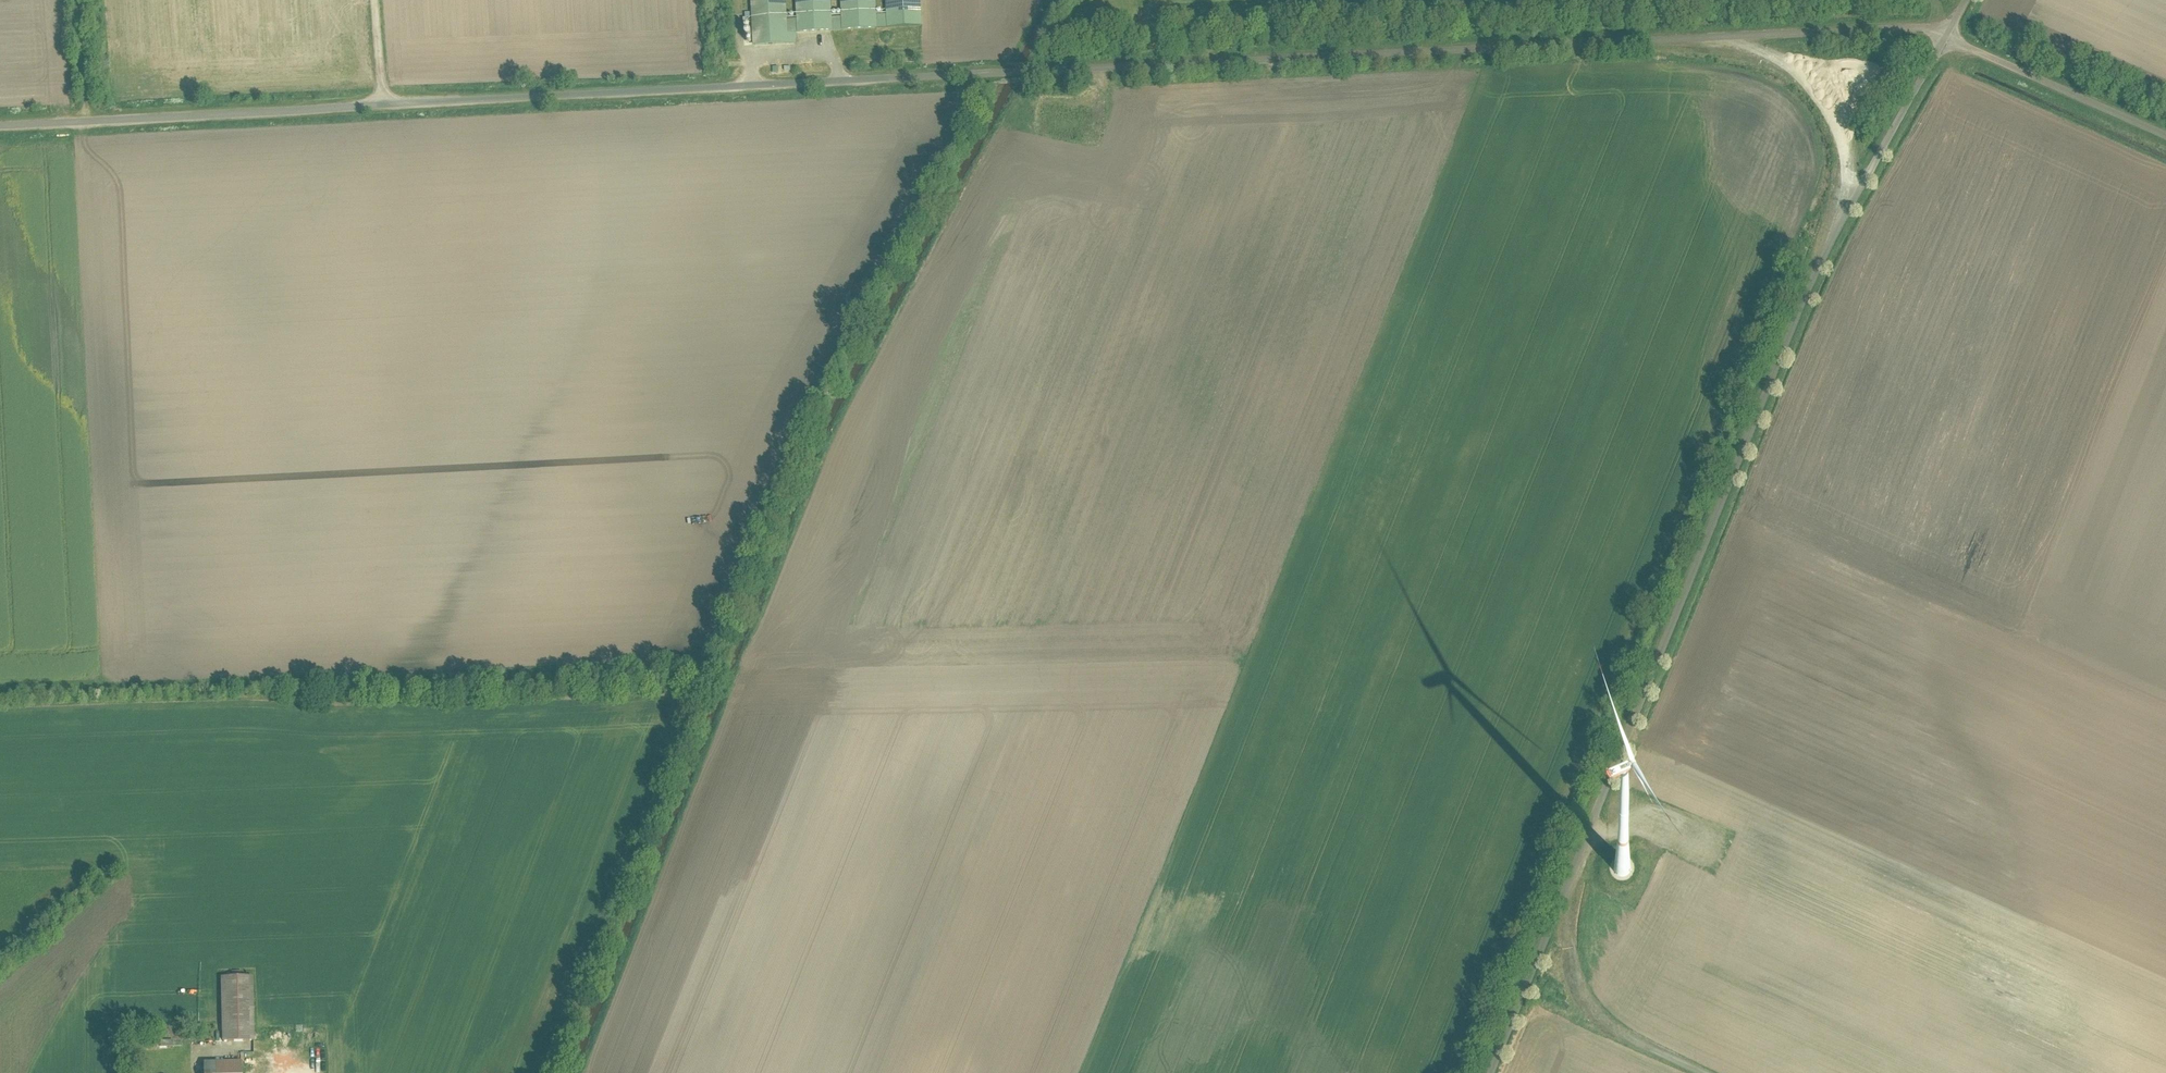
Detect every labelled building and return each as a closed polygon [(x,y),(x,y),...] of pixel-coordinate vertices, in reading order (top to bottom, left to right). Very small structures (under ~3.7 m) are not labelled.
[(787,0),(752,0),(754,47),(797,45),(797,34),(788,34),(788,19),(787,0)] [(833,32),(832,17),(831,0),(797,0),(798,19),(798,34),(833,32)] [(876,0),(842,0),(842,17),(843,32),(878,30),(877,15),(876,0)] [(888,30),(923,28),(922,0),(887,0),(887,15),(888,30)] [(887,15),(877,15),(878,30),(888,30),(887,15)] [(842,17),(832,17),(833,32),(843,32),(842,17)] [(798,19),(788,19),(788,34),(797,34),(798,34),(798,19)] [(221,979),(221,1043),(254,1042),(253,978),(221,979)] [(204,1064),(205,1072),(242,1072),(241,1062),(204,1064)]
